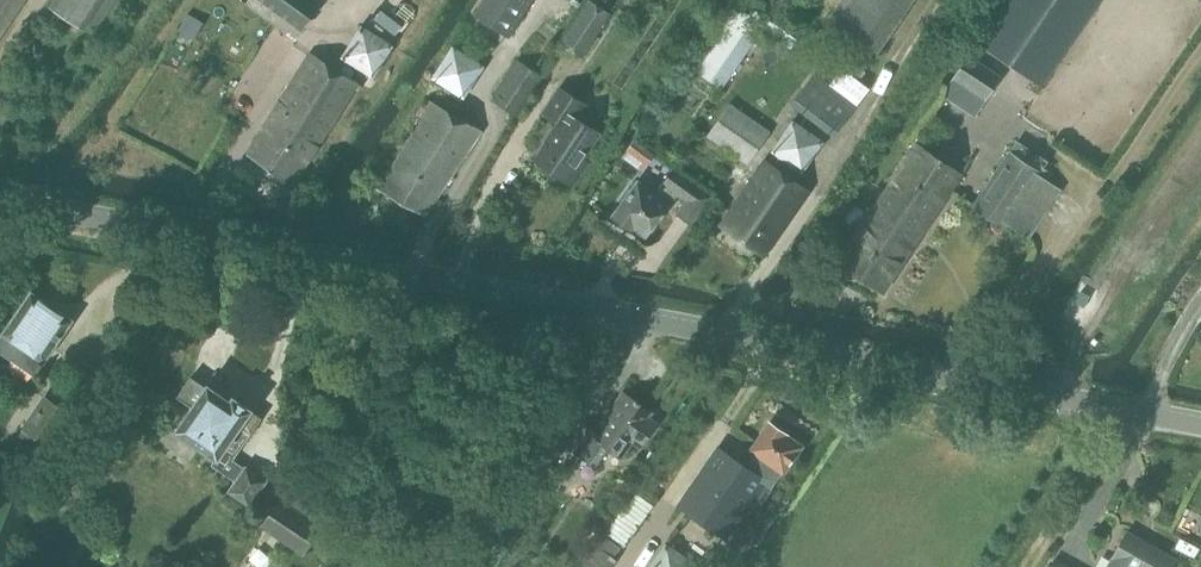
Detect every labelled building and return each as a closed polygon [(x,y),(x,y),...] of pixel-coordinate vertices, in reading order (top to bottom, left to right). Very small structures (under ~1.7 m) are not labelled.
[(25,0),(0,0),(0,37),(25,0)] [(51,6),(85,28),(104,0),(55,0),(51,6)] [(319,0),(248,0),(246,2),(299,40),(322,2),(319,0)] [(531,0),(487,0),(478,14),(510,34),(531,0)] [(614,15),(591,0),(588,0),(560,43),(585,59),(614,15)] [(824,26),(872,60),(915,0),(843,0),(824,26)] [(1099,0),(1010,0),(979,47),(1041,88),(1099,0)] [(734,9),(693,69),(722,88),(763,28),(734,9)] [(362,24),(342,57),(375,78),(395,45),(362,24)] [(465,99),(486,66),(453,45),(432,78),(465,99)] [(312,54),(248,154),(293,184),(355,88),(359,91),(363,86),(312,54)] [(977,114),(1002,75),(969,54),(944,93),(977,114)] [(494,92),(498,94),(494,101),(517,116),(544,74),(517,57),(494,92)] [(832,87),(814,75),(793,105),(836,135),(869,87),(844,69),(832,87)] [(533,160),(574,188),(591,163),(586,159),(603,133),(579,117),(588,104),(560,85),(542,112),(557,122),(544,141),(545,141),(533,160)] [(426,105),(431,107),(379,187),(427,214),(482,130),(429,100),(426,105)] [(708,135),(743,160),(740,164),(745,168),(770,132),(729,104),(708,135)] [(803,174),(826,142),(794,119),(772,151),(803,174)] [(635,141),(629,149),(647,163),(653,154),(635,141)] [(910,149),(914,152),(879,204),(923,233),(961,175),(914,143),(910,149)] [(974,206),(1005,227),(1007,223),(1028,237),(1061,188),(1038,173),(1040,171),(1011,151),(974,206)] [(721,226),(764,256),(809,190),(766,160),(721,226)] [(613,216),(632,231),(634,228),(646,237),(678,193),(688,200),(678,213),(692,223),(711,196),(673,168),(655,193),(637,180),(613,216)] [(842,221),(859,232),(840,260),(884,290),(923,233),(879,204),(873,213),(868,209),(864,215),(851,206),(842,221)] [(1,351),(36,376),(74,320),(32,292),(0,339),(0,353),(1,351)] [(211,464),(234,480),(227,490),(250,506),(267,482),(234,459),(263,418),(233,397),(231,400),(209,385),(207,388),(192,378),(179,396),(193,407),(177,429),(216,457),(211,464)] [(594,434),(584,427),(570,447),(598,468),(612,449),(623,456),(633,442),(641,447),(658,423),(650,417),(653,412),(624,392),(594,434)] [(39,467),(73,412),(44,394),(10,450),(39,467)] [(719,449),(683,503),(725,532),(762,480),(773,487),(802,446),(770,424),(751,451),(753,456),(756,458),(748,469),(719,449)] [(539,462),(519,494),(539,506),(552,486),(558,490),(565,478),(539,462)] [(305,551),(320,528),(280,501),(264,524),(305,551)] [(1128,531),(1107,566),(1172,566),(1177,559),(1128,531)] [(575,566),(613,566),(618,559),(593,541),(575,566)] [(666,542),(649,566),(704,566),(666,542)]
